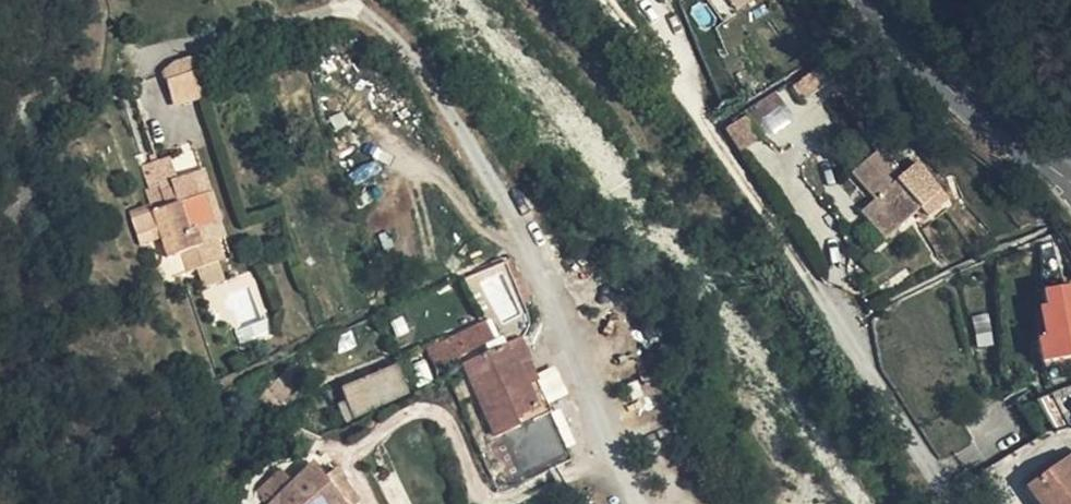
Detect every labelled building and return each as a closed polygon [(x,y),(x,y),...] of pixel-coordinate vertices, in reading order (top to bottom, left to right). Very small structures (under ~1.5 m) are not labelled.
[(276,68),(288,65),(283,45),(271,48),(276,68)] [(197,69),(193,57),(173,63),(177,76),(197,69)] [(803,78),(806,83),(812,93),(841,75),(829,57),(816,66),(817,68),(803,78)] [(197,69),(177,76),(168,79),(174,104),(206,93),(197,69)] [(812,93),(806,83),(795,91),(802,101),(812,93)] [(737,146),(746,139),(739,129),(730,134),(737,146)] [(192,149),(171,156),(177,174),(198,168),(192,149)] [(928,216),(951,194),(935,176),(922,159),(900,177),(878,151),(852,174),(875,200),(861,211),(886,238),(920,208),(928,216)] [(203,169),(193,173),(199,195),(203,193),(214,224),(221,221),(203,169)] [(199,195),(193,173),(173,180),(175,187),(165,191),(162,184),(149,188),(156,209),(133,217),(141,244),(155,239),(153,231),(158,229),(168,257),(182,252),(188,272),(219,262),(213,241),(208,243),(203,227),(214,224),(203,193),(199,195)] [(213,241),(219,262),(225,260),(219,239),(213,241)] [(1045,294),(1047,308),(1040,310),(1045,340),(1037,342),(1042,365),(1070,359),(1070,289),(1045,294)] [(991,343),(987,316),(973,317),(979,347),(991,343)] [(458,337),(464,352),(490,339),(483,324),(458,337)] [(457,355),(464,352),(458,337),(451,341),(457,355)] [(528,358),(521,342),(519,338),(464,363),(465,367),(496,435),(518,424),(516,420),(538,408),(518,363),(528,358)] [(529,358),(528,358),(518,363),(538,408),(547,402),(529,358)] [(355,416),(409,392),(397,365),(344,389),(348,400),(341,403),(346,416),(354,413),(355,416)] [(1039,404),(1057,433),(1070,430),(1070,388),(1039,404)] [(547,402),(538,408),(516,420),(518,424),(519,427),(551,411),(547,402)] [(1069,459),(1028,490),(1038,503),(1070,503),(1070,462),(1069,459)] [(343,503),(323,479),(313,467),(291,487),(277,473),(261,488),(273,503),(272,503),(343,503)] [(359,501),(337,469),(323,479),(343,503),(355,503),(359,501)]
